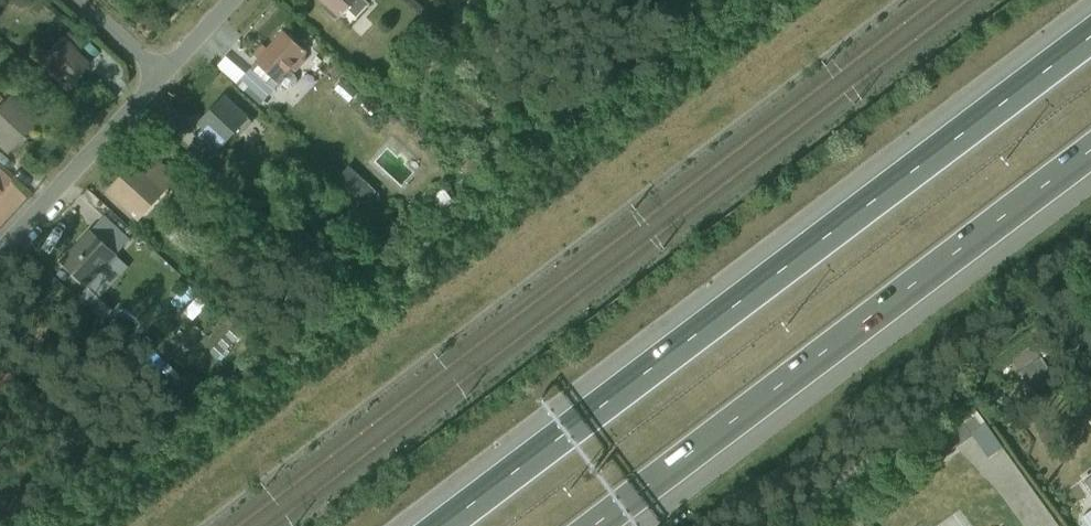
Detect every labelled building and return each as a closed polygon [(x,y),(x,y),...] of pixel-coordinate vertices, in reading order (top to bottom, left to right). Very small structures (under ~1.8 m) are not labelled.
[(372,0),(317,0),(338,19),(345,11),(355,19),(372,0)] [(309,48),(285,27),(252,65),(276,86),(309,48)] [(65,93),(91,65),(60,36),(34,65),(65,93)] [(223,145),(244,121),(219,98),(197,122),(223,145)] [(6,153),(29,127),(0,102),(0,148),(6,153)] [(102,190),(136,217),(162,184),(129,157),(102,190)] [(85,288),(116,252),(84,224),(52,260),(85,288)] [(200,289),(187,303),(199,314),(212,300),(200,289)] [(250,333),(229,356),(240,366),(261,343),(250,333)] [(1079,479),(1090,496),(1090,470),(1079,479)]
